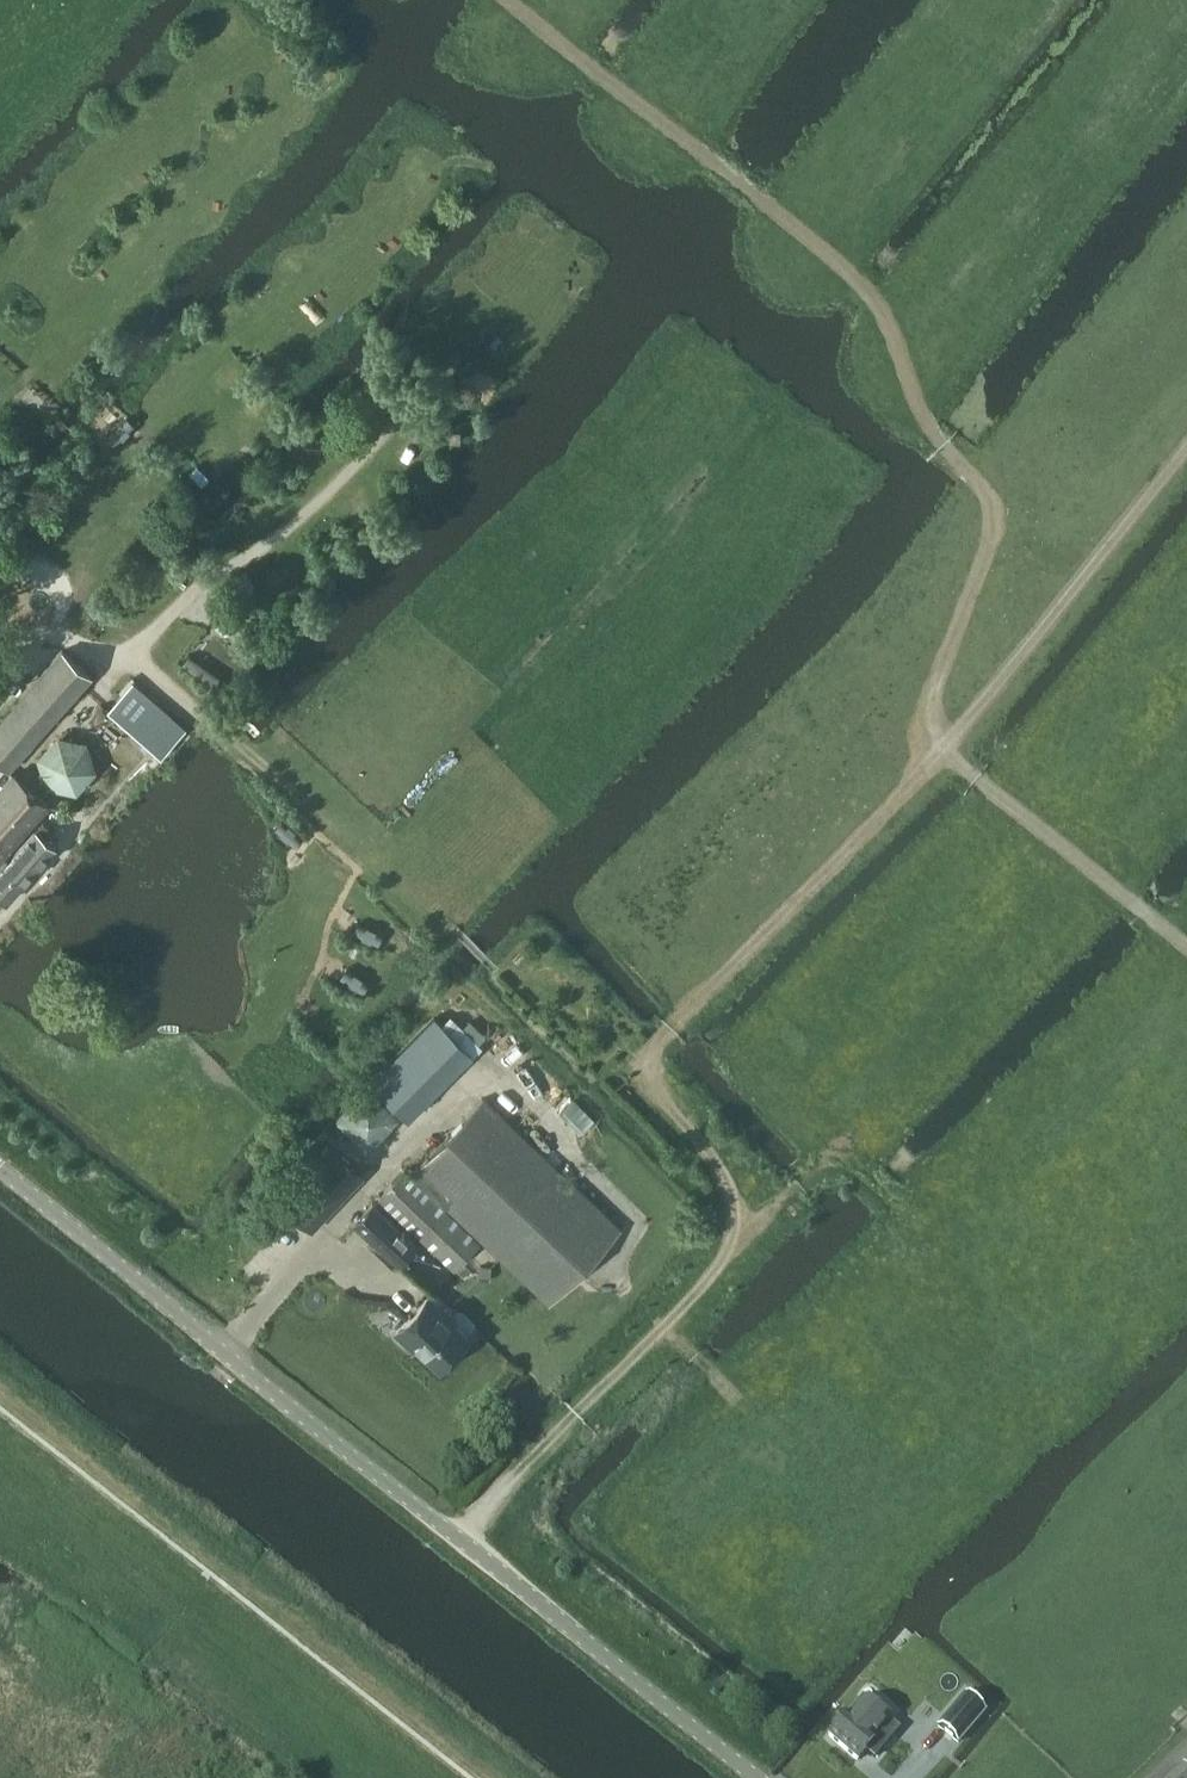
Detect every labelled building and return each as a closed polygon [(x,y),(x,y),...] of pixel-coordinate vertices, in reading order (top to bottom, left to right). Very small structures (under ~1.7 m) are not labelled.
[(91,673),(62,647),(0,718),(0,759),(8,766),(91,673)] [(161,752),(185,725),(132,679),(108,707),(161,752)] [(3,851),(48,801),(13,770),(0,785),(0,855),(3,851)] [(34,827),(8,856),(3,851),(0,855),(0,891),(7,898),(54,844),(44,835),(52,826),(42,818),(34,827)] [(437,1015),(373,1081),(410,1117),(474,1051),(437,1015)] [(365,1089),(338,1115),(365,1142),(393,1115),(365,1089)] [(550,1301),(621,1226),(483,1095),(428,1153),(428,1152),(409,1172),(405,1167),(379,1194),(455,1266),(480,1239),(445,1205),(447,1203),(550,1301)] [(571,1101),(561,1110),(581,1130),(592,1121),(571,1101)] [(331,1145),(280,1199),(312,1229),(331,1210),(316,1197),(330,1181),(345,1195),(363,1176),(331,1145)] [(398,1263),(417,1242),(373,1201),(354,1222),(398,1263)] [(454,1358),(463,1348),(463,1342),(470,1335),(453,1319),(455,1318),(429,1294),(419,1306),(421,1309),(414,1316),(412,1313),(398,1329),(415,1345),(417,1343),(441,1365),(448,1358),(454,1358)] [(965,1694),(939,1725),(959,1742),(985,1711),(965,1694)] [(848,1715),(829,1736),(858,1760),(867,1750),(875,1757),(898,1729),(863,1698),(849,1715),(848,1715)] [(1183,1764),(1169,1777),(1186,1777),(1186,1768),(1183,1764)]
